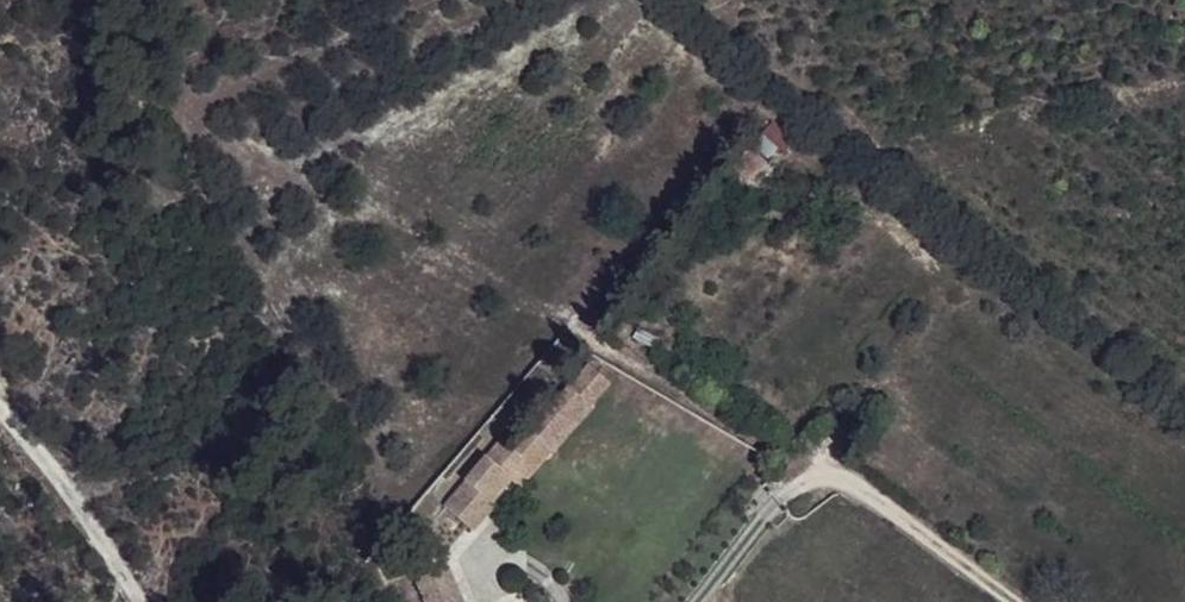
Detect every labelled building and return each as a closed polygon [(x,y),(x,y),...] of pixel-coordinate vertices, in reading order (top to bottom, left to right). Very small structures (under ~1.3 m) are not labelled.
[(800,139),(777,120),(758,142),(774,156),(783,146),(790,151),(800,139)] [(754,146),(738,164),(756,179),(771,162),(754,146)] [(644,325),(639,337),(660,348),(666,337),(644,325)] [(506,438),(493,454),(520,477),(518,479),(526,487),(560,449),(561,450),(599,406),(597,404),(616,382),(594,365),(520,450),(506,438)] [(493,454),(471,480),(499,503),(518,479),(520,477),(493,454)] [(471,480),(450,505),(480,530),(501,505),(499,503),(471,480)] [(449,562),(418,576),(430,601),(467,601),(449,562)]
